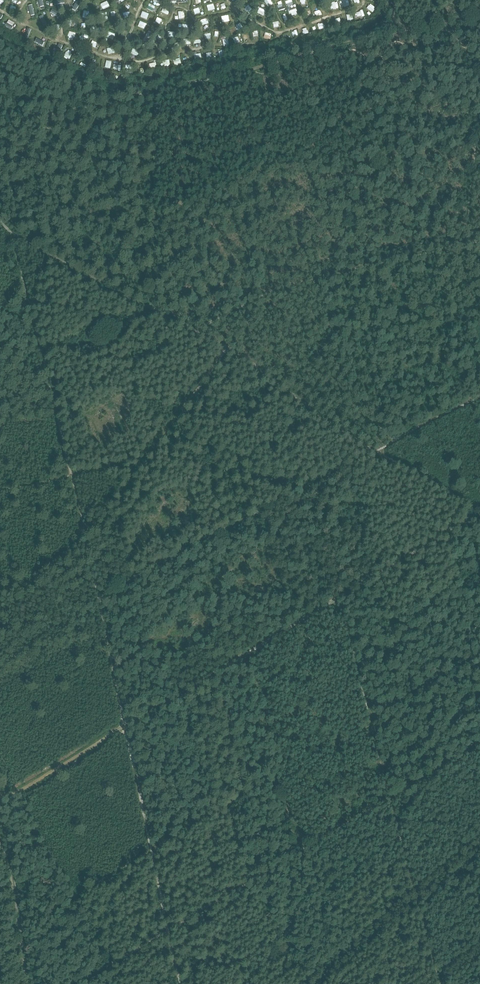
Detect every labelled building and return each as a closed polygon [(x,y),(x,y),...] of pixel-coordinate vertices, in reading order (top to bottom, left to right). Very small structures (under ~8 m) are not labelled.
[(78,0),(72,9),(76,11),(81,2),(78,0)] [(102,10),(109,7),(107,2),(100,5),(102,10)] [(257,13),(263,16),(266,10),(259,8),(257,13)] [(140,21),(137,27),(144,30),(146,25),(140,21)] [(59,44),(54,54),(58,56),(63,46),(59,44)]
